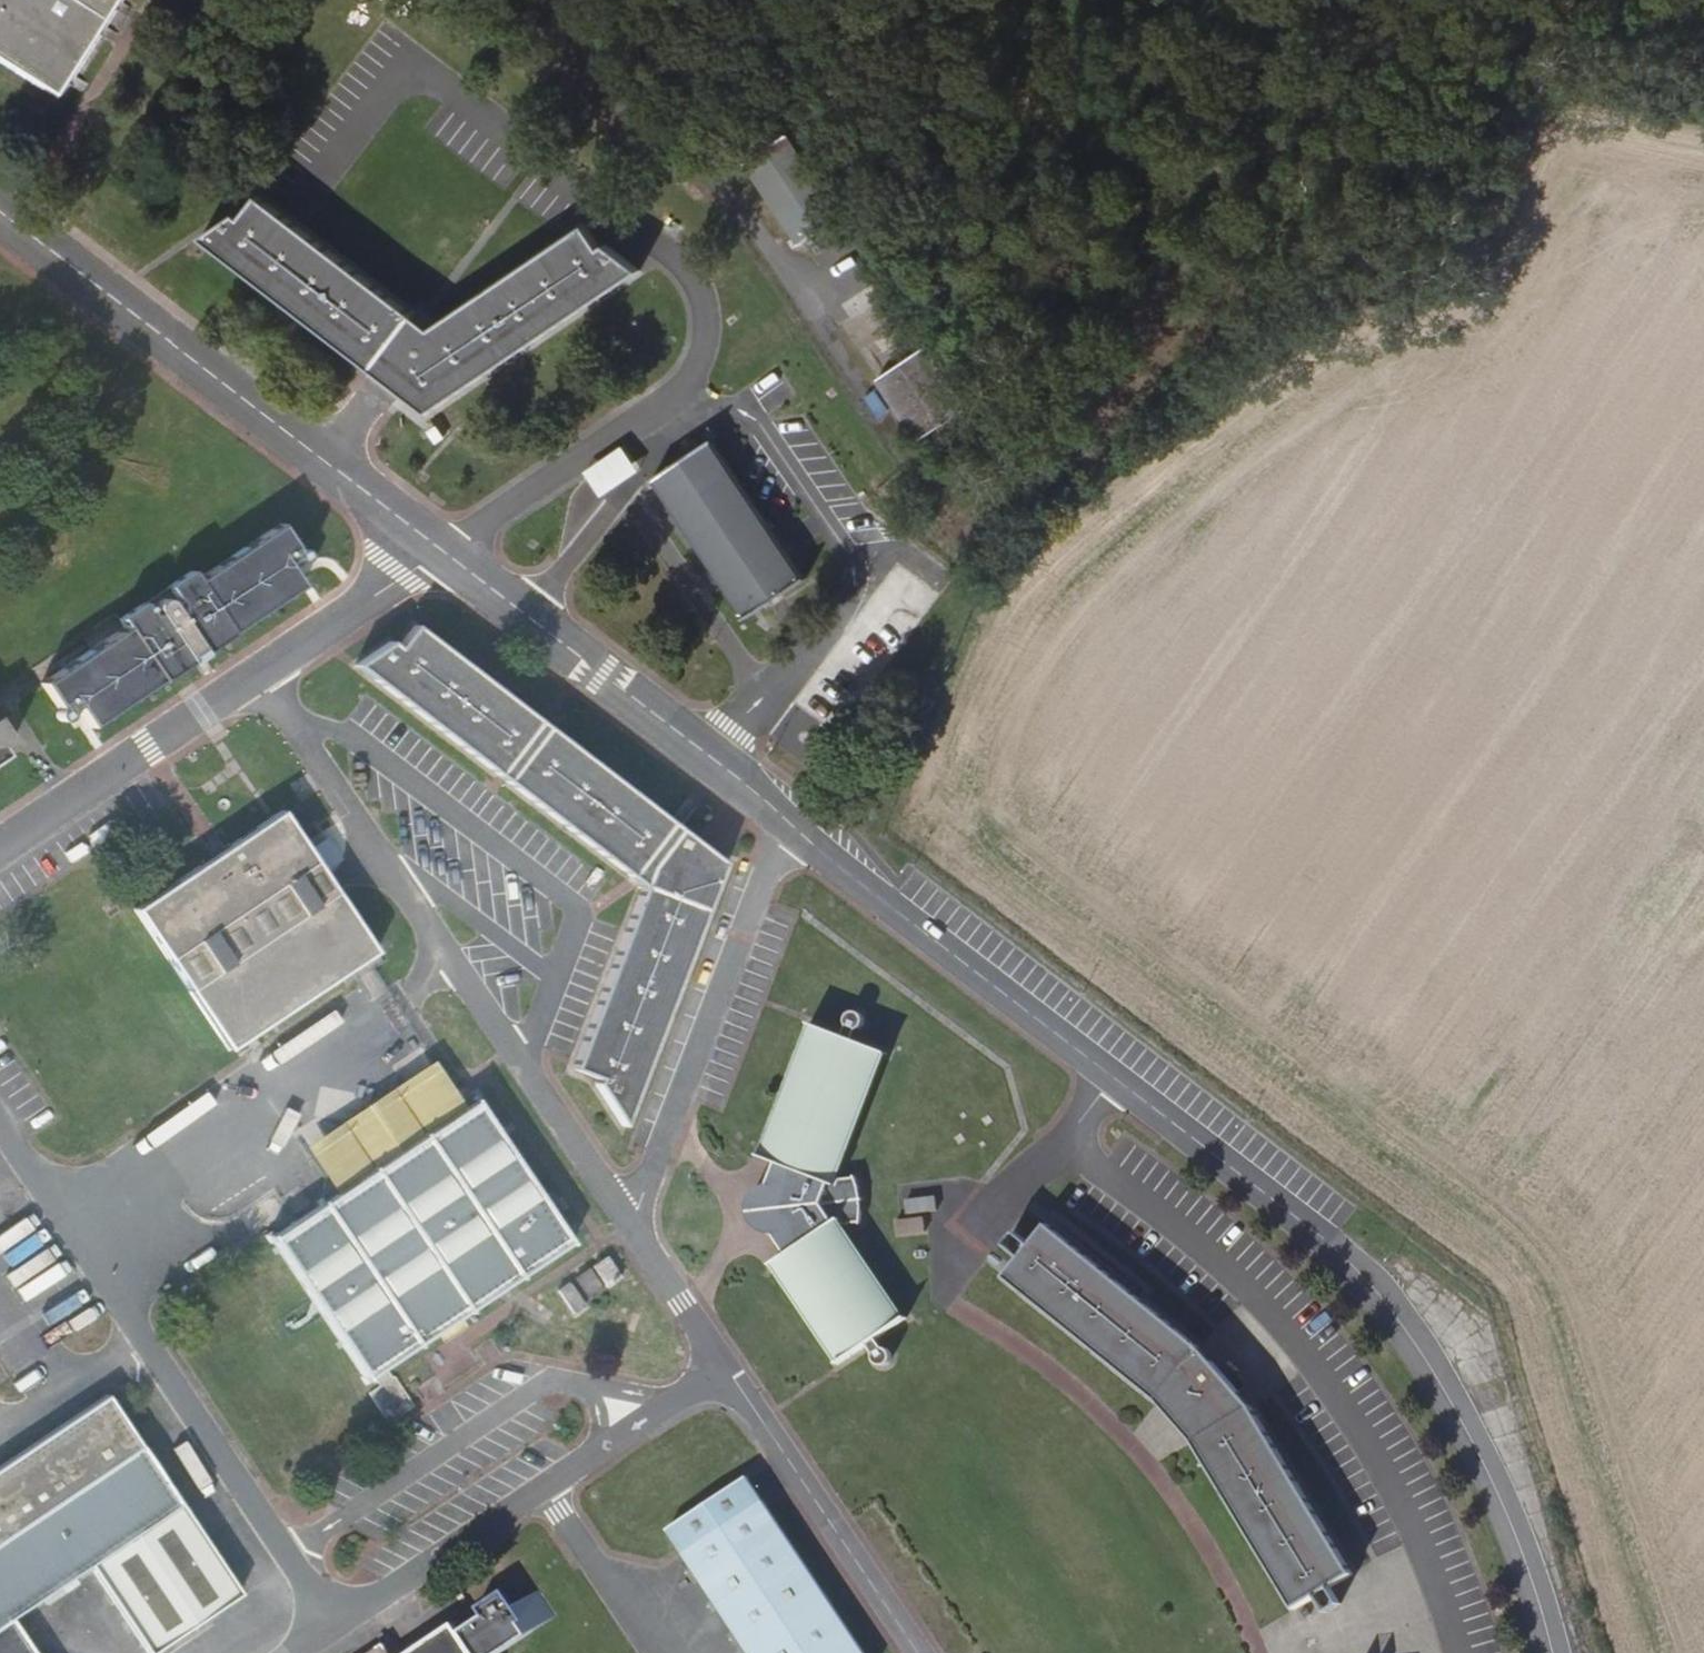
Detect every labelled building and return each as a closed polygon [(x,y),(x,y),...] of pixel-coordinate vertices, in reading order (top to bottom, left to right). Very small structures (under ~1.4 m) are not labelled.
[(58,94),(116,0),(0,0),(0,58),(58,94)] [(796,251),(836,226),(783,143),(743,169),(796,251)] [(602,251),(588,228),(433,333),(261,199),(245,222),(240,216),(200,239),(429,414),(641,272),(609,247),(602,251)] [(914,447),(965,416),(929,358),(878,389),(914,447)] [(647,486),(736,622),(797,582),(708,446),(647,486)] [(287,578),(267,549),(278,542),(263,520),(180,577),(174,568),(152,583),(161,596),(154,600),(149,593),(142,595),(139,601),(143,607),(137,610),(129,599),(105,615),(110,623),(25,677),(40,700),(56,690),(75,720),(174,656),(171,652),(185,644),(188,646),(287,578)] [(645,889),(575,1069),(601,1078),(599,1085),(625,1126),(724,864),(415,626),(400,651),(393,644),(359,668),(645,889)] [(220,1050),(368,954),(278,815),(130,912),(220,1050)] [(881,1050),(803,1021),(751,1152),(770,1159),(761,1181),(750,1185),(744,1193),(740,1201),(741,1210),(745,1220),(751,1226),(759,1231),(768,1232),(780,1251),(765,1262),(829,1360),(898,1312),(833,1219),(837,1216),(841,1223),(856,1221),(857,1199),(851,1178),(836,1179),(834,1185),(829,1183),(881,1050)] [(296,1146),(327,1188),(454,1103),(426,1057),(296,1146)] [(327,1188),(259,1232),(351,1371),(555,1236),(463,1098),(454,1103),(327,1188)] [(1193,1439),(1294,1604),(1352,1570),(1249,1405),(1197,1346),(1043,1223),(1003,1276),(1154,1397),(1193,1439)] [(0,1466),(0,1652),(32,1652),(9,1619),(92,1565),(150,1652),(239,1594),(108,1395),(0,1466)] [(661,1529),(745,1652),(863,1652),(742,1475),(661,1529)] [(398,1652),(508,1652),(564,1617),(541,1582),(505,1605),(497,1592),(475,1606),(480,1614),(450,1633),(443,1623),(398,1652)]
